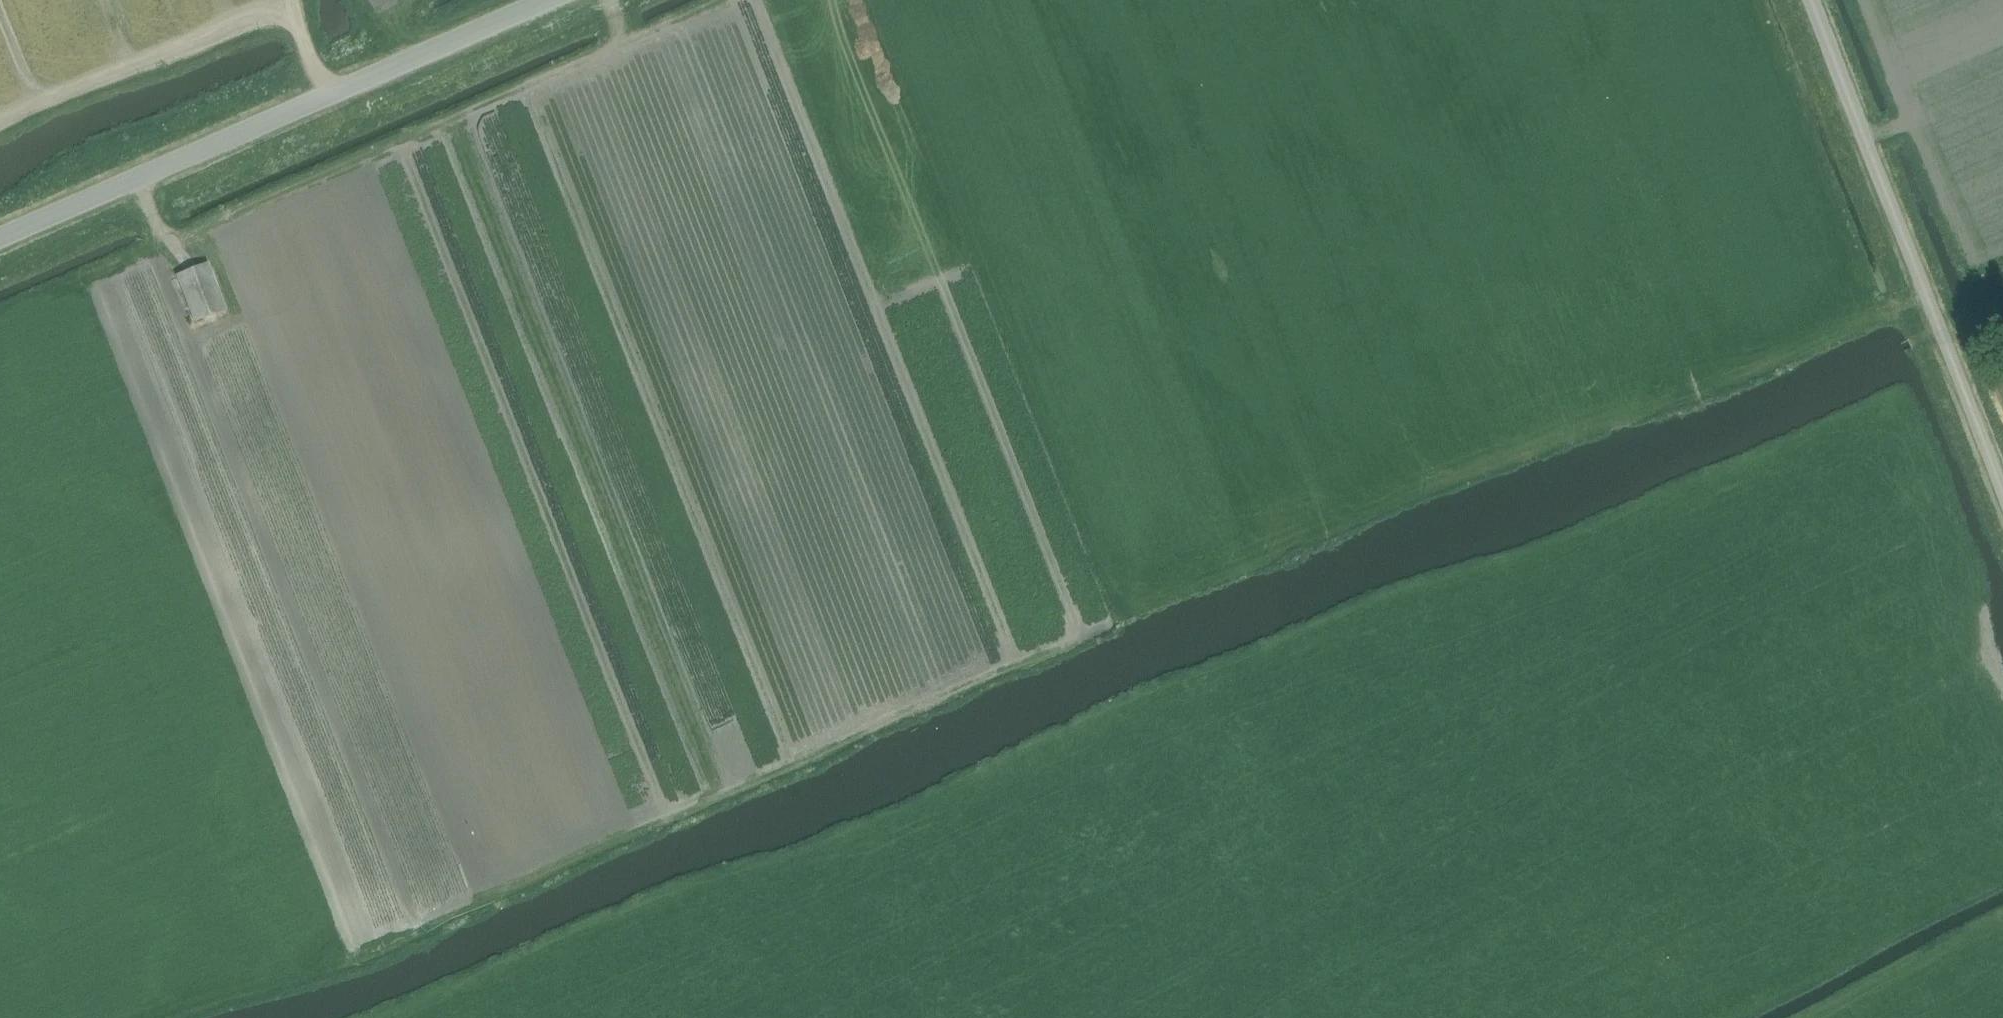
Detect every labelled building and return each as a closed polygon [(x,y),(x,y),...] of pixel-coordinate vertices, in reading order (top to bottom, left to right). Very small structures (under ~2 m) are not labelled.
[(178,276),(194,318),(223,308),(208,264),(178,276)]
